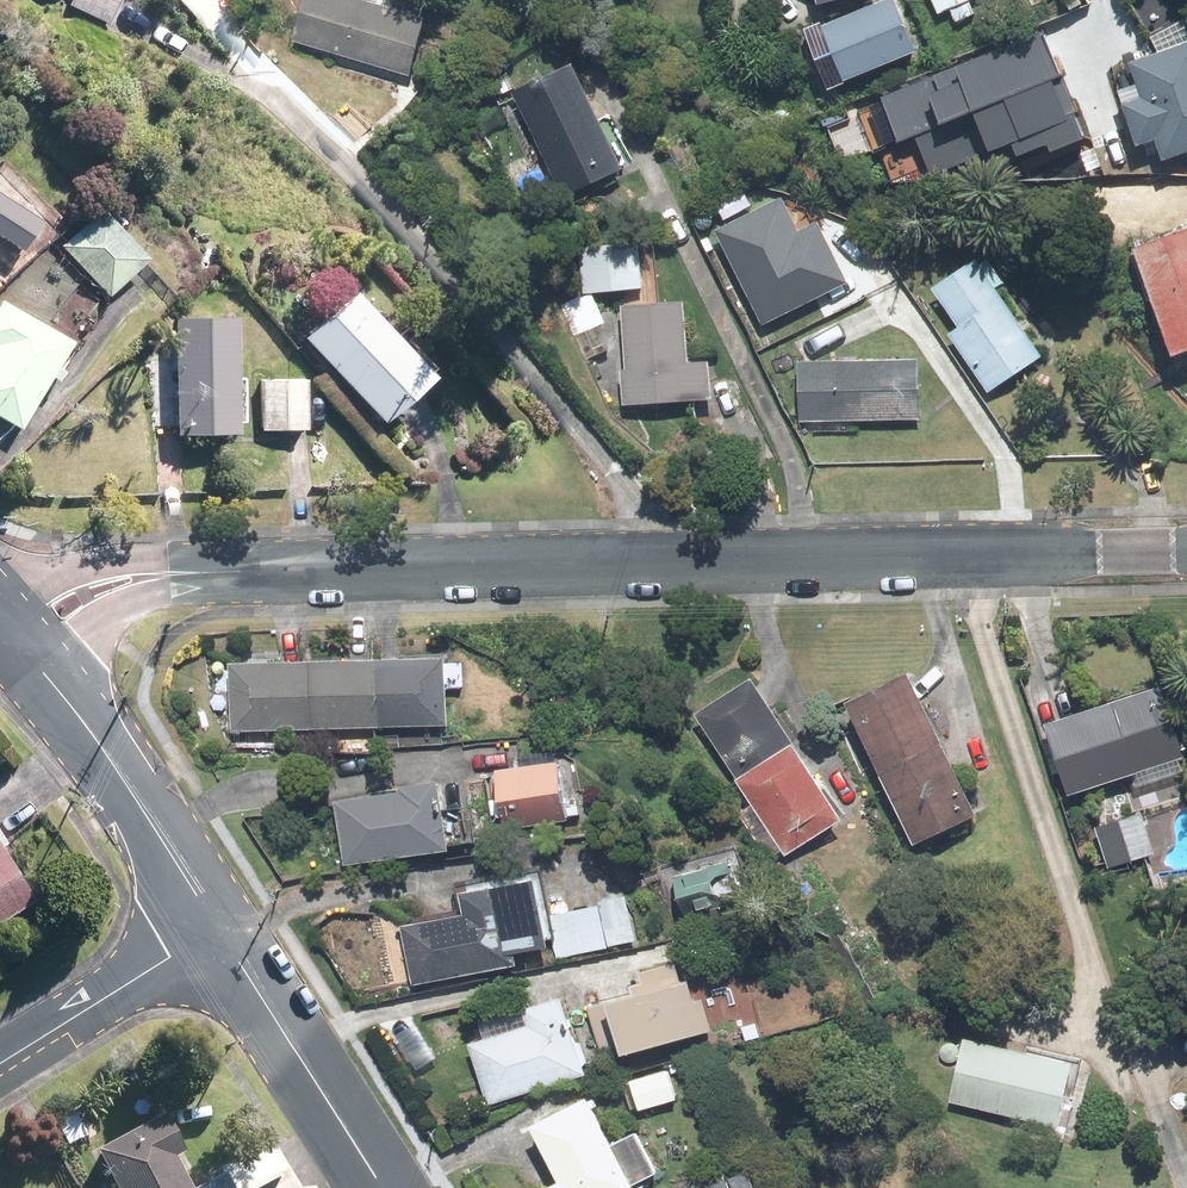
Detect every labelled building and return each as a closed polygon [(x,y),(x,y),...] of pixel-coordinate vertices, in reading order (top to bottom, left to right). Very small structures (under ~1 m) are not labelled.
[(72,3),(110,21),(120,0),(73,0),(72,3)] [(361,0),(315,0),(304,36),(417,72),(433,23),(361,0)] [(813,28),(838,90),(928,55),(907,0),(884,0),(813,28)] [(942,12),(969,0),(937,0),(942,12)] [(1146,68),(1156,97),(1140,103),(1152,139),(1168,133),(1176,156),(1186,152),(1186,53),(1146,68)] [(584,69),(525,95),(568,190),(627,164),(584,69)] [(0,193),(0,231),(22,245),(39,217),(0,193)] [(788,199),(725,229),(770,321),(853,281),(825,221),(804,231),(788,199)] [(149,256),(107,211),(68,247),(110,292),(149,256)] [(1146,246),(1179,343),(1186,340),(1186,232),(1146,246)] [(653,290),(651,242),(581,245),(584,294),(653,290)] [(1042,356),(982,265),(944,290),(969,328),(960,334),(995,387),(1042,356)] [(359,292),(308,337),(381,418),(432,373),(359,292)] [(597,296),(566,310),(578,338),(610,324),(597,296)] [(5,301),(0,310),(0,339),(4,341),(0,349),(0,409),(22,421),(69,337),(5,301)] [(691,305),(633,308),(638,403),(716,399),(714,362),(694,363),(691,305)] [(239,426),(235,314),(178,316),(182,428),(239,426)] [(924,357),(808,361),(807,419),(924,415),(924,357)] [(307,380),(261,380),(261,425),(307,425),(307,380)] [(451,718),(450,655),(240,658),(241,720),(451,718)] [(888,768),(948,741),(916,671),(856,699),(888,768)] [(746,778),(803,743),(761,675),(702,712),(744,779),(746,778)] [(1058,722),(1080,790),(1186,757),(1186,746),(1168,687),(1058,722)] [(803,743),(746,778),(791,852),(852,815),(806,741),(803,743)] [(948,741),(888,768),(920,838),(981,811),(948,741)] [(565,762),(498,773),(507,828),(574,818),(565,762)] [(453,841),(443,777),(407,783),(409,791),(345,802),(354,858),(453,841)] [(0,843),(0,916),(34,895),(1,843),(0,843)] [(742,860),(682,875),(692,913),(752,898),(742,860)] [(556,939),(544,876),(470,891),(475,912),(411,925),(422,980),(520,960),(518,946),(556,939)] [(629,900),(560,914),(568,952),(637,938),(629,900)] [(700,979),(594,1006),(607,1054),(723,1025),(715,994),(705,996),(700,979)] [(592,1072),(569,998),(535,1008),(540,1025),(478,1044),(496,1101),(592,1072)] [(1079,1061),(974,1035),(958,1099),(1062,1125),(1079,1061)] [(672,1070),(635,1080),(642,1106),(679,1096),(672,1070)] [(600,1097),(543,1123),(570,1179),(555,1185),(557,1187),(624,1187),(640,1181),(600,1097)] [(100,1150),(120,1187),(192,1187),(174,1154),(184,1149),(166,1116),(100,1150)] [(227,1172),(197,1187),(235,1187),(227,1172)] [(708,1187),(734,1187),(731,1180),(708,1187)]
